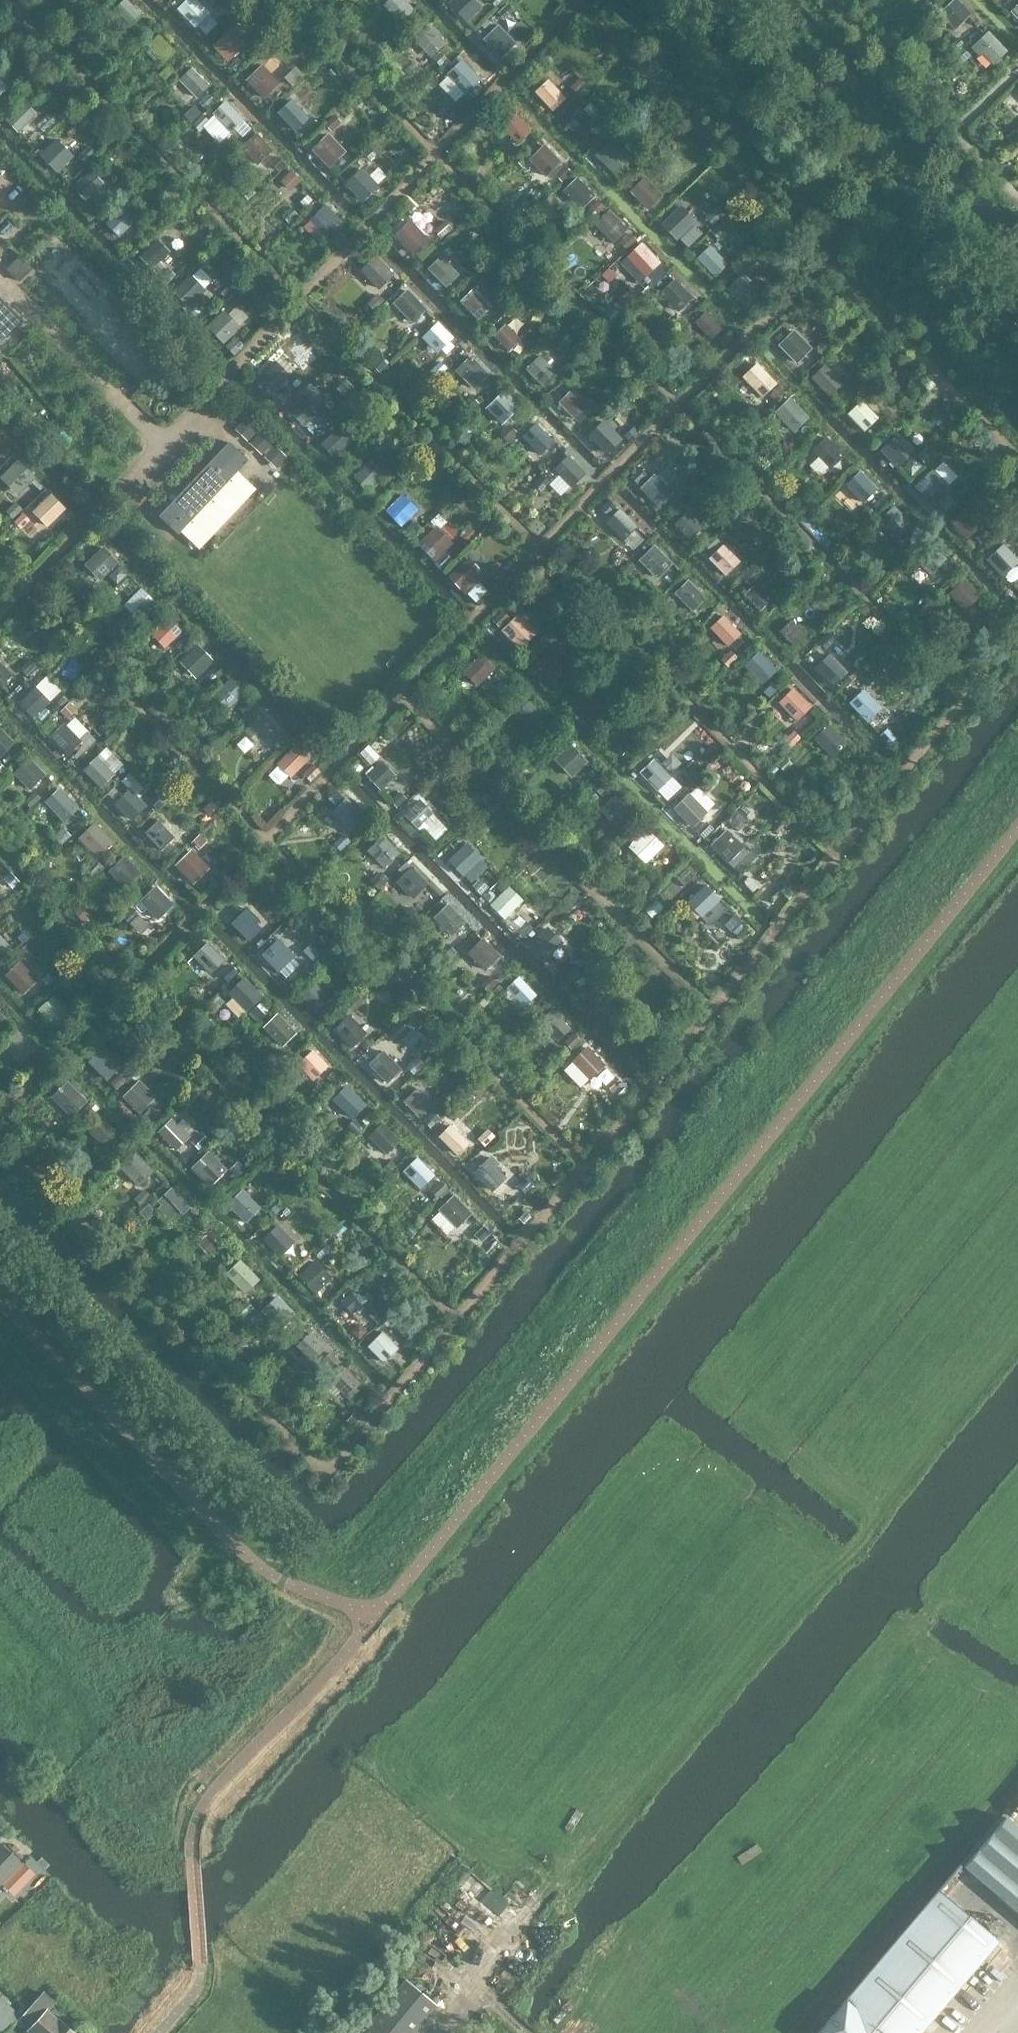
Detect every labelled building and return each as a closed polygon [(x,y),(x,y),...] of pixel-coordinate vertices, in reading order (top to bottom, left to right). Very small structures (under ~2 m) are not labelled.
[(184,0),(165,0),(161,4),(192,35),(206,22),(184,0)] [(392,0),(370,0),(365,5),(393,32),(408,16),(392,0)] [(457,0),(444,0),(434,12),(459,32),(474,14),(457,0)] [(995,6),(1017,27),(1017,0),(1001,0),(995,6)] [(946,2),(929,21),(955,45),(972,27),(946,2)] [(115,3),(98,19),(122,44),(139,28),(115,3)] [(500,21),(509,30),(523,16),(514,7),(500,21)] [(510,30),(520,42),(534,30),(524,18),(510,30)] [(497,54),(515,48),(507,24),(488,31),(497,54)] [(212,44),(228,61),(249,42),(233,25),(212,44)] [(434,56),(448,41),(434,27),(419,42),(434,56)] [(972,45),(991,66),(1009,49),(990,28),(972,45)] [(456,59),(437,76),(456,97),(475,79),(456,59)] [(252,94),(265,80),(244,60),(231,74),(252,94)] [(195,98),(208,83),(188,65),(175,81),(195,98)] [(566,91),(550,71),(533,85),(548,105),(566,91)] [(10,86),(0,74),(0,95),(10,86)] [(20,131),(40,112),(26,97),(6,116),(20,131)] [(584,138),(607,116),(591,98),(567,120),(584,138)] [(297,106),(278,123),(295,141),(314,124),(297,106)] [(505,107),(490,125),(513,145),(528,127),(505,107)] [(234,108),(221,124),(236,136),(249,120),(234,108)] [(330,166),(349,149),(330,129),(312,146),(330,166)] [(268,180),(288,162),(259,133),(240,151),(268,180)] [(605,133),(588,150),(611,173),(628,155),(605,133)] [(79,152),(60,134),(41,154),(60,172),(79,152)] [(529,156),(547,176),(564,160),(546,140),(529,156)] [(350,159),(334,177),(352,194),(368,177),(350,159)] [(92,166),(71,187),(84,201),(105,179),(92,166)] [(282,169),(270,184),(292,202),(304,187),(282,169)] [(646,208),(664,196),(650,173),(631,184),(646,208)] [(566,174),(554,189),(577,209),(590,194),(566,174)] [(315,197),(301,212),(317,229),(332,214),(315,197)] [(139,224),(121,203),(104,217),(122,239),(139,224)] [(452,225),(445,216),(437,222),(426,208),(415,217),(433,240),(452,225)] [(622,254),(639,237),(611,208),(588,229),(602,244),(608,238),(622,254)] [(677,210),(663,226),(681,241),(695,225),(677,210)] [(403,216),(388,228),(405,250),(421,238),(403,216)] [(143,255),(166,277),(184,259),(161,237),(143,255)] [(712,243),(698,256),(716,274),(729,261),(712,243)] [(641,248),(626,267),(646,283),(661,265),(641,248)] [(392,275),(372,253),(358,266),(378,288),(392,275)] [(448,286),(462,273),(444,253),(429,266),(448,286)] [(13,276),(21,268),(16,264),(8,272),(13,276)] [(204,284),(188,264),(166,282),(182,302),(204,284)] [(739,266),(725,285),(743,299),(757,280),(739,266)] [(676,314),(696,296),(676,275),(656,293),(676,314)] [(473,282),(457,299),(476,317),(492,300),(473,282)] [(422,303),(406,286),(390,301),(406,318),(422,303)] [(0,298),(0,342),(22,321),(0,298)] [(234,303),(208,325),(222,342),(248,319),(234,303)] [(702,312),(688,327),(703,341),(717,326),(702,312)] [(438,318),(421,336),(439,353),(456,335),(438,318)] [(510,350),(522,338),(506,322),(494,334),(510,350)] [(813,343),(793,325),(775,345),(795,363),(813,343)] [(287,372),(263,347),(245,363),(269,389),(287,372)] [(562,375),(537,348),(521,363),(546,390),(562,375)] [(494,372),(473,352),(455,370),(477,391),(494,372)] [(831,394),(845,381),(826,361),(812,374),(831,394)] [(775,386),(755,364),(738,380),(757,402),(775,386)] [(578,386),(561,396),(572,417),(590,407),(578,386)] [(505,389),(488,408),(505,423),(522,404),(505,389)] [(289,407),(305,425),(323,409),(308,391),(289,407)] [(795,431),(812,415),(795,398),(778,414),(795,431)] [(873,414),(856,399),(843,413),(861,428),(873,414)] [(612,427),(597,412),(581,428),(595,443),(612,427)] [(550,434),(530,414),(514,430),(535,450),(550,434)] [(278,467),(289,456),(248,416),(237,427),(278,467)] [(347,438),(329,419),(312,435),(331,454),(347,438)] [(900,429),(880,446),(899,467),(918,450),(900,429)] [(844,453),(825,432),(807,448),(826,469),(844,453)] [(12,450),(1,438),(0,439),(0,460),(12,450)] [(177,534),(247,460),(229,442),(158,516),(177,534)] [(578,470),(561,450),(547,462),(564,481),(578,470)] [(12,451),(0,463),(0,473),(13,485),(29,468),(12,451)] [(948,482),(928,465),(911,485),(930,503),(948,482)] [(862,468),(846,483),(863,501),(879,486),(862,468)] [(674,493),(653,470),(638,484),(659,506),(674,493)] [(16,515),(31,537),(69,511),(55,489),(16,515)] [(419,512),(399,490),(382,506),(402,528),(419,512)] [(907,520),(886,499),(870,516),(890,536),(907,520)] [(643,531),(620,506),(604,521),(627,546),(643,531)] [(691,539),(705,525),(690,508),(675,522),(691,539)] [(739,561),(715,535),(699,550),(723,576),(739,561)] [(113,558),(98,538),(76,554),(91,574),(113,558)] [(1017,560),(997,541),(985,553),(1004,573),(1017,560)] [(638,559),(656,579),(675,562),(657,542),(638,559)] [(462,545),(442,564),(457,579),(477,560),(462,545)] [(941,546),(921,562),(929,572),(949,556),(941,546)] [(132,593),(140,585),(121,563),(104,579),(119,596),(127,588),(132,593)] [(969,592),(951,574),(938,588),(956,606),(969,592)] [(705,596),(685,576),(671,590),(691,610),(705,596)] [(756,579),(744,593),(762,609),(774,596),(756,579)] [(142,584),(124,603),(138,616),(156,598),(142,584)] [(532,627),(514,606),(496,621),(515,642),(532,627)] [(808,626),(787,606),(771,621),(793,642),(808,626)] [(180,627),(162,610),(148,625),(165,642),(180,627)] [(725,612),(711,626),(730,644),(743,631),(725,612)] [(179,658),(197,677),(217,659),(199,640),(179,658)] [(495,664),(476,646),(460,664),(478,682),(495,664)] [(775,665),(755,646),(741,660),(762,680),(775,665)] [(551,647),(536,662),(555,680),(569,665),(551,647)] [(830,650),(814,665),(835,685),(850,670),(830,650)] [(1,683),(13,672),(0,658),(0,682),(1,683)] [(243,694),(222,673),(207,689),(228,709),(243,694)] [(874,698),(853,678),(839,693),(860,713),(874,698)] [(806,700),(793,685),(779,697),(793,712),(806,700)] [(27,686),(12,700),(32,720),(46,706),(27,686)] [(544,711),(524,689),(507,703),(527,726),(544,711)] [(250,750),(268,733),(279,745),(289,736),(266,710),(238,736),(250,750)] [(75,713),(52,735),(69,753),(92,732),(75,713)] [(844,739),(824,718),(812,730),(832,751),(844,739)] [(2,756),(17,740),(0,724),(0,754),(2,756)] [(276,759),(293,775),(309,758),(292,742),(276,759)] [(579,746),(564,749),(566,765),(582,762),(579,746)] [(669,769),(648,748),(632,764),(654,785),(669,769)] [(388,751),(368,768),(388,790),(407,773),(388,751)] [(51,776),(26,752),(11,767),(36,792),(51,776)] [(96,754),(80,768),(97,787),(113,772),(96,754)] [(692,825),(718,802),(699,781),(673,803),(692,825)] [(45,799),(64,821),(81,806),(61,784),(45,799)] [(132,820),(148,805),(131,786),(115,800),(132,820)] [(351,829),(366,809),(336,787),(321,807),(351,829)] [(632,811),(610,788),(595,804),(617,826),(632,811)] [(423,828),(437,812),(420,797),(406,814),(423,828)] [(730,818),(738,829),(750,821),(741,809),(730,818)] [(149,813),(134,828),(152,845),(167,830),(149,813)] [(744,841),(720,820),(705,836),(730,858),(744,841)] [(111,842),(91,822),(75,838),(96,858),(111,842)] [(649,826),(631,845),(647,861),(666,841),(649,826)] [(396,852),(375,827),(358,842),(379,866),(396,852)] [(482,855),(466,839),(447,858),(464,874),(482,855)] [(194,883),(212,866),(194,846),(175,863),(194,883)] [(109,868),(127,887),(144,871),(126,852),(109,868)] [(398,854),(392,862),(400,868),(380,896),(413,918),(438,882),(398,854)] [(718,891),(699,875),(685,891),(704,907),(718,891)] [(163,899),(141,877),(125,891),(147,914),(163,899)] [(491,902),(506,917),(525,897),(510,882),(491,902)] [(253,910),(235,891),(217,908),(235,927),(253,910)] [(467,921),(447,902),(429,920),(448,940),(467,921)] [(558,936),(540,916),(523,931),(541,951),(558,936)] [(221,950),(202,930),(183,948),(202,968),(221,950)] [(483,934),(459,955),(477,976),(502,955),(483,934)] [(261,954),(280,970),(296,950),(276,935),(261,954)] [(22,958),(6,973),(24,992),(40,977),(22,958)] [(320,977),(302,959),(287,973),(305,992),(320,977)] [(531,986),(512,969),(497,987),(516,1004),(531,986)] [(613,989),(593,973),(578,990),(597,1007),(613,989)] [(241,1016),(264,993),(247,976),(224,999),(241,1016)] [(32,998),(54,1020),(72,1001),(50,979),(32,998)] [(286,1013),(271,999),(255,1018),(271,1031),(286,1013)] [(561,1038),(573,1025),(550,1003),(537,1017),(561,1038)] [(352,1015),(337,1031),(355,1047),(369,1031),(352,1015)] [(121,1058),(94,1031),(80,1045),(106,1072),(121,1058)] [(594,1058),(576,1037),(564,1048),(582,1069),(594,1058)] [(403,1059),(385,1040),(369,1055),(386,1074),(403,1059)] [(300,1060),(316,1076),(329,1063),(313,1047),(300,1060)] [(155,1085),(134,1063),(116,1079),(137,1102),(155,1085)] [(612,1093),(624,1082),(608,1064),(595,1075),(612,1093)] [(88,1093),(66,1070),(51,1084),(73,1107),(88,1093)] [(362,1098),(343,1079),(328,1093),(347,1113),(362,1098)] [(418,1116),(436,1101),(421,1082),(403,1097),(418,1116)] [(176,1149),(197,1128),(181,1111),(159,1132),(176,1149)] [(466,1135),(448,1114),(435,1125),(452,1146),(466,1135)] [(385,1118),(370,1133),(387,1152),(403,1138),(385,1118)] [(152,1166),(126,1139),(112,1152),(137,1180),(152,1166)] [(224,1161),(206,1143),(188,1161),(206,1179),(224,1161)] [(438,1170),(417,1148),(402,1162),(423,1184),(438,1170)] [(493,1153),(474,1167),(496,1196),(515,1182),(493,1153)] [(476,1212),(452,1187),(439,1199),(463,1224),(476,1212)] [(170,1214),(184,1204),(175,1191),(161,1201),(170,1214)] [(251,1192),(234,1207),(247,1221),(263,1206),(251,1192)] [(288,1234),(268,1214),(252,1230),(273,1250),(288,1234)] [(258,1271),(234,1248),(219,1264),(243,1287),(258,1271)] [(317,1257),(300,1276),(318,1292),(335,1273),(317,1257)] [(359,1299),(341,1280),(323,1297),(341,1316),(359,1299)] [(373,1320),(358,1334),(375,1352),(389,1338),(373,1320)] [(364,1374),(341,1351),(324,1367),(348,1391),(364,1374)] [(1006,1817),(964,1867),(1017,1912),(1017,1828),(1006,1817)] [(22,1862),(2,1843),(0,1844),(0,1884),(22,1862)] [(998,1940),(938,1890),(817,2032),(920,2032),(998,1940)] [(445,2010),(416,1983),(370,2032),(424,2032),(445,2010)] [(59,2020),(58,2021),(46,2011),(54,2002),(42,1991),(21,2014),(33,2025),(29,2029),(34,2032),(74,2032),(59,2020)] [(0,1997),(0,2032),(3,2032),(19,2015),(0,1997)]
